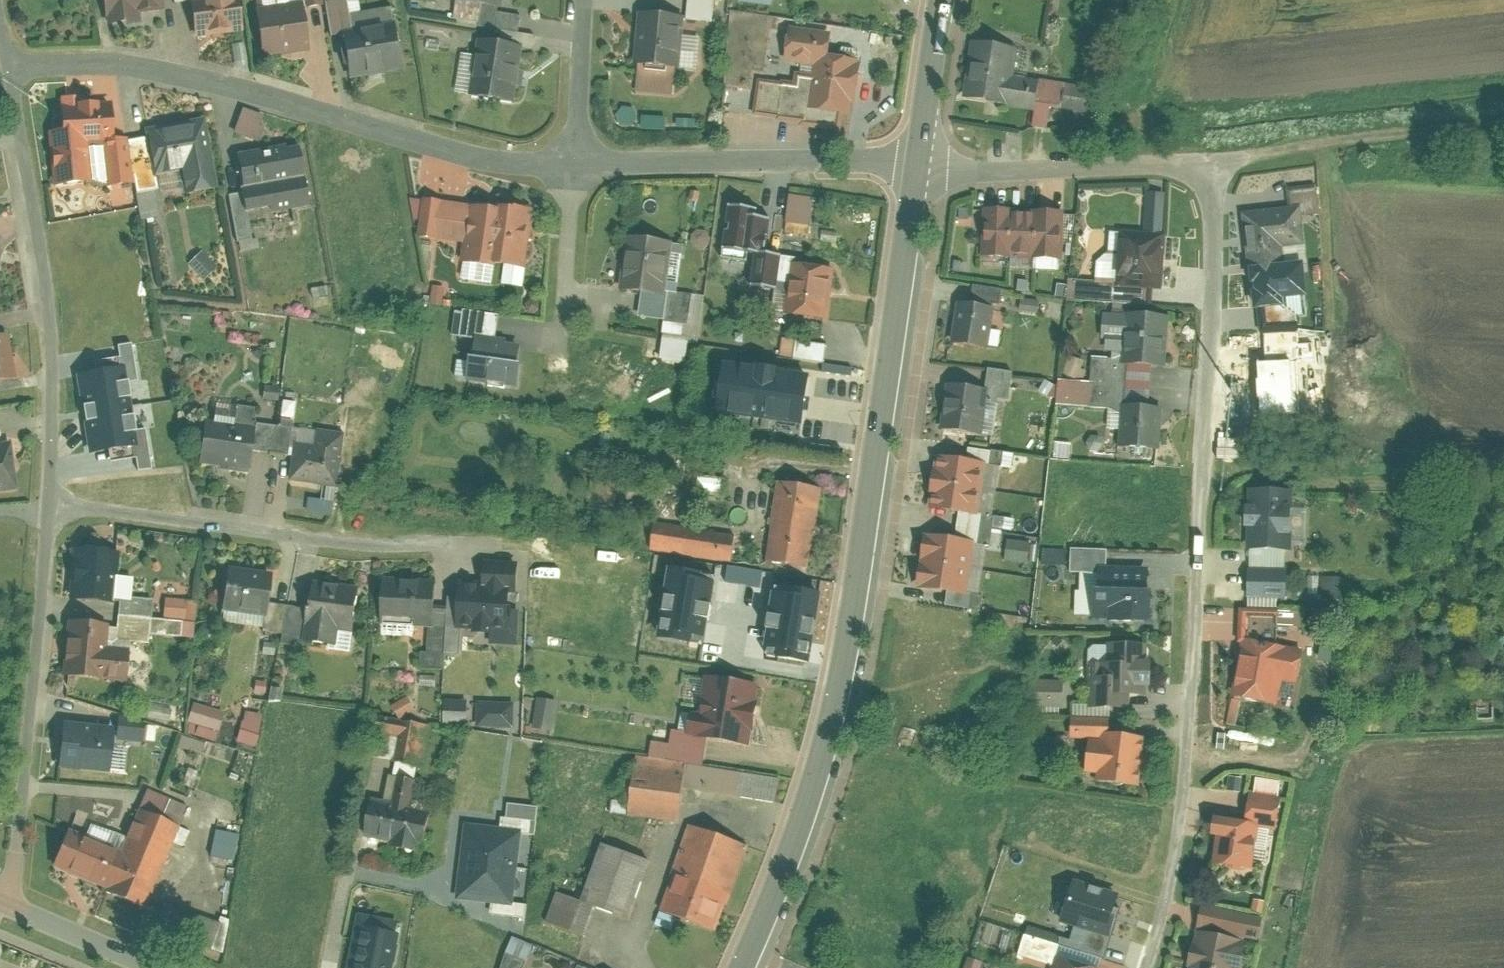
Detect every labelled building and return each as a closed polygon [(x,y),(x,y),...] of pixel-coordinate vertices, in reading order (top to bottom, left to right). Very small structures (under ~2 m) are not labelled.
[(107,26),(140,23),(139,11),(163,9),(162,0),(104,0),(107,26)] [(200,16),(194,17),(197,37),(245,31),(241,1),(237,2),(236,0),(198,0),(200,16)] [(264,8),(305,2),(305,0),(263,0),(264,8)] [(326,3),(331,35),(343,33),(398,25),(395,4),(362,8),(361,0),(326,0),(326,3)] [(453,23),(521,32),(524,17),(502,14),(504,0),(457,0),(453,23)] [(687,10),(686,22),(718,24),(719,0),(733,1),(733,0),(688,0),(687,10)] [(306,6),(305,2),(264,8),(256,9),(263,55),(312,48),(306,6)] [(687,10),(641,7),(637,69),(702,74),(704,38),(685,37),(686,22),(687,10)] [(398,25),(343,33),(349,78),(404,71),(398,25)] [(830,31),(786,26),(783,61),(801,63),(798,84),(759,80),(756,111),(850,121),(856,64),(827,60),(830,31)] [(1022,44),(972,37),(963,99),(1035,109),(1033,124),(1048,126),(1052,102),(1090,107),(1093,85),(1018,75),(1022,44)] [(525,46),(479,39),(470,98),(516,105),(525,46)] [(59,131),(49,132),(55,185),(134,178),(127,139),(114,140),(110,102),(57,107),(59,131)] [(268,116),(241,108),(234,132),(260,140),(268,116)] [(208,124),(148,134),(157,186),(187,180),(190,201),(221,195),(208,124)] [(148,134),(127,139),(134,178),(141,219),(160,216),(155,190),(158,190),(157,186),(148,134)] [(300,147),(238,157),(244,193),(247,214),(309,204),(300,147)] [(247,214),(244,193),(230,195),(240,252),(261,248),(259,237),(251,239),(247,214)] [(1148,234),(1115,233),(1112,287),(1163,290),(1167,194),(1150,193),(1148,234)] [(496,209),(411,197),(414,219),(420,221),(419,239),(463,243),(460,281),(488,284),(490,264),(496,209)] [(813,200),(788,198),(784,237),(809,240),(813,200)] [(752,208),(728,206),(723,257),(747,259),(743,295),(771,298),(776,298),(781,257),(764,255),(768,221),(750,219),(752,208)] [(1302,206),(1246,212),(1255,302),(1312,296),(1302,206)] [(496,209),(490,264),(523,267),(528,212),(496,209)] [(1066,211),(984,209),(982,264),(1065,266),(1066,211)] [(685,241),(625,235),(619,287),(670,293),(679,294),(685,241)] [(202,250),(189,261),(204,279),(218,267),(202,250)] [(795,259),(781,257),(776,298),(771,298),(769,315),(783,316),(789,264),(795,265),(795,259)] [(1093,276),(1105,278),(1108,263),(1095,261),(1093,276)] [(795,265),(789,264),(783,316),(827,322),(833,269),(795,265)] [(1109,280),(1064,283),(1065,302),(1110,299),(1109,280)] [(326,287),(309,289),(313,312),(330,310),(326,287)] [(679,294),(670,293),(664,333),(698,337),(703,297),(679,294)] [(1042,302),(1021,298),(1019,311),(1039,315),(1042,302)] [(996,307),(957,302),(953,342),(1000,347),(1002,329),(994,328),(996,307)] [(453,333),(473,336),(496,339),(500,315),(457,309),(453,333)] [(1170,317),(1103,313),(1102,338),(1109,339),(1108,351),(1124,352),(1124,363),(1167,366),(1170,317)] [(496,339),(473,336),(465,386),(516,393),(524,343),(496,339)] [(0,338),(0,389),(16,387),(9,337),(0,338)] [(820,361),(822,342),(780,338),(778,356),(820,361)] [(691,342),(663,339),(660,362),(688,365),(691,342)] [(1087,360),(1070,354),(1064,372),(1081,377),(1087,360)] [(1299,361),(1255,363),(1257,422),(1300,421),(1299,361)] [(809,375),(722,365),(716,416),(803,425),(809,375)] [(123,368),(76,377),(83,415),(130,406),(123,368)] [(988,389),(948,384),(941,430),(994,437),(1000,397),(1009,399),(1012,375),(990,372),(988,389)] [(130,406),(83,415),(91,456),(138,447),(130,406)] [(1163,410),(1125,409),(1123,448),(1161,450),(1163,410)] [(252,427),(201,419),(194,460),(245,468),(252,427)] [(317,443),(289,440),(284,481),(340,488),(347,428),(319,425),(317,443)] [(17,498),(10,447),(0,449),(0,501),(17,498)] [(985,463),(937,456),(930,509),(978,515),(985,463)] [(819,484),(773,476),(760,557),(806,565),(819,484)] [(1294,489),(1248,488),(1246,548),(1293,549),(1294,489)] [(726,530),(647,518),(644,537),(723,550),(726,530)] [(975,542),(926,535),(918,586),(967,593),(975,542)] [(1003,539),(1001,559),(1029,562),(1031,542),(1003,539)] [(112,551),(67,547),(63,597),(108,601),(110,572),(112,551)] [(458,582),(458,627),(507,628),(508,583),(514,583),(514,561),(477,561),(477,582),(458,582)] [(268,571),(225,565),(217,620),(276,629),(280,603),(264,601),(268,571)] [(1151,566),(1102,566),(1102,571),(1083,571),(1083,587),(1076,587),(1076,614),(1092,614),(1092,620),(1151,621),(1151,566)] [(1249,568),(1249,605),(1278,606),(1278,599),(1288,599),(1288,569),(1249,568)] [(129,574),(110,572),(108,601),(116,601),(126,602),(127,596),(129,574)] [(1321,576),(1312,576),(1312,594),(1321,594),(1321,576)] [(1345,576),(1326,576),(1325,598),(1344,599),(1345,576)] [(713,584),(668,577),(658,640),(703,647),(713,584)] [(304,606),(280,603),(276,629),(275,639),(348,648),(357,585),(307,578),(304,606)] [(425,579),(379,578),(378,633),(409,634),(410,626),(424,626),(424,605),(425,579)] [(174,584),(158,582),(155,619),(177,621),(190,621),(192,599),(173,597),(174,584)] [(823,595),(775,587),(764,657),(812,665),(823,595)] [(116,601),(115,615),(146,618),(148,597),(127,596),(126,602),(116,601)] [(424,605),(424,626),(423,650),(417,650),(416,667),(441,668),(443,605),(424,605)] [(1278,608),(1239,608),(1239,644),(1243,645),(1232,695),(1278,705),(1283,678),(1300,681),(1305,650),(1248,639),(1249,618),(1278,619),(1278,608)] [(146,618),(115,615),(114,625),(113,638),(121,639),(145,641),(145,634),(176,636),(177,621),(155,619),(146,618)] [(114,625),(61,621),(57,674),(118,679),(121,639),(113,638),(114,625)] [(1339,643),(1323,641),(1321,662),(1337,664),(1339,643)] [(1150,647),(1090,645),(1088,707),(1126,708),(1126,692),(1148,693),(1150,647)] [(689,697),(681,730),(705,735),(745,744),(759,680),(704,668),(697,699),(689,697)] [(1064,678),(1032,679),(1032,705),(1064,705),(1064,678)] [(279,687),(269,686),(267,700),(278,701),(279,687)] [(408,696),(391,702),(396,713),(412,707),(408,696)] [(540,697),(535,726),(552,729),(557,700),(540,697)] [(514,700),(475,699),(474,726),(513,727),(514,700)] [(261,702),(250,700),(248,712),(240,710),(233,742),(252,746),(261,702)] [(439,700),(439,723),(463,723),(463,700),(439,700)] [(219,710),(189,705),(184,734),(213,739),(219,710)] [(426,727),(384,717),(375,754),(402,760),(417,764),(426,727)] [(1109,720),(1071,718),(1070,740),(1089,741),(1087,774),(1098,774),(1097,783),(1143,786),(1145,737),(1108,735),(1109,720)] [(108,725),(59,720),(55,766),(104,771),(104,767),(106,743),(108,725)] [(138,727),(108,725),(106,743),(125,745),(136,745),(138,727)] [(705,735),(681,730),(669,728),(667,740),(647,737),(644,754),(700,764),(705,735)] [(202,742),(178,735),(175,746),(199,753),(202,742)] [(106,743),(104,767),(123,769),(125,745),(106,743)] [(685,765),(635,758),(626,814),(676,822),(681,789),(685,765)] [(402,760),(398,776),(413,779),(417,764),(402,760)] [(773,778),(685,765),(681,789),(769,802),(773,778)] [(1285,780),(1257,775),(1250,819),(1213,813),(1209,836),(1218,837),(1214,864),(1250,870),(1254,846),(1268,848),(1271,828),(1277,829),(1285,780)] [(376,801),(368,836),(417,847),(426,807),(408,803),(413,779),(398,776),(391,805),(376,801)] [(145,790),(139,805),(178,822),(184,806),(145,790)] [(121,848),(64,824),(46,868),(143,907),(178,822),(139,805),(121,848)] [(522,829),(464,823),(457,899),(515,905),(522,829)] [(746,848),(687,828),(657,912),(717,933),(746,848)] [(235,837),(214,835),(213,858),(233,859),(235,837)] [(577,900),(554,892),(542,925),(580,939),(592,907),(625,919),(647,861),(598,843),(577,900)] [(1119,897),(1072,884),(1061,926),(1108,939),(1119,897)] [(1256,898),(1254,909),(1263,911),(1265,900),(1256,898)] [(1203,906),(1190,967),(1239,967),(1245,938),(1261,941),(1265,918),(1203,906)] [(356,927),(348,967),(394,967),(400,936),(356,927)] [(1055,941),(1023,931),(1017,951),(1049,961),(1055,941)] [(535,945),(520,939),(517,937),(504,967),(526,967),(535,945)] [(1054,951),(1049,967),(1104,967),(1054,951)] [(967,967),(979,967),(980,962),(969,959),(967,967)]
